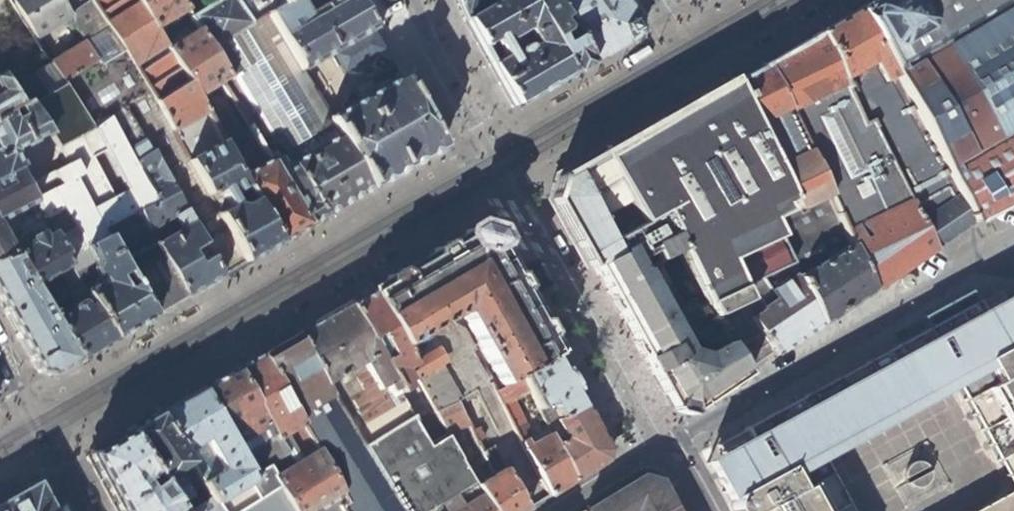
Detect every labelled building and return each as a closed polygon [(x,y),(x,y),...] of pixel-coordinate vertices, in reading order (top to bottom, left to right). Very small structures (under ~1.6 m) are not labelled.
[(66,13),(58,0),(11,0),(35,37),(66,13)] [(66,13),(89,0),(58,0),(66,13)] [(169,132),(152,101),(184,83),(166,52),(153,32),(134,0),(89,0),(66,13),(82,37),(85,34),(101,59),(96,62),(63,83),(92,129),(107,116),(123,105),(149,150),(220,277),(244,263),(211,205),(207,197),(187,163),(184,157),(176,143),(169,132)] [(153,32),(185,12),(177,0),(134,0),(153,32)] [(244,88),(246,92),(251,100),(262,117),(277,142),(294,168),(324,217),(371,189),(328,118),(319,104),(300,73),(265,17),(247,28),(230,0),(217,0),(188,17),(197,33),(225,79),(234,73),(244,88)] [(247,28),(265,17),(277,11),(270,0),(230,0),(247,28)] [(372,31),(353,0),(322,0),(326,6),(303,19),(292,2),(277,11),(265,17),(300,73),(329,56),(369,33),(372,31)] [(277,11),(292,2),(295,0),(270,0),(277,11)] [(372,31),(374,34),(374,27),(370,0),(353,0),(372,31)] [(465,21),(498,3),(497,0),(454,0),(465,21)] [(498,3),(465,21),(511,111),(550,88),(573,75),(546,34),(523,0),(497,0),(498,3)] [(546,34),(573,75),(582,69),(589,65),(569,29),(549,0),(539,0),(534,3),(532,0),(523,0),(546,34)] [(569,29),(589,65),(619,48),(641,35),(618,0),(549,0),(569,29)] [(854,10),(970,223),(1001,207),(1013,201),(1013,0),(870,0),(854,10)] [(867,120),(930,250),(952,235),(970,223),(854,10),(839,18),(813,33),(860,123),(867,120)] [(194,100),(218,83),(225,79),(197,33),(166,52),(184,83),(194,100)] [(377,46),(369,33),(329,56),(341,77),(359,66),(370,50),(377,46)] [(761,63),(824,196),(827,203),(847,244),(870,291),(897,273),(930,250),(867,120),(860,123),(813,33),(793,45),(761,63)] [(85,44),(52,64),(63,83),(96,62),(85,44)] [(370,50),(359,66),(376,56),(381,53),(377,46),(370,50)] [(338,112),(328,118),(371,189),(408,168),(442,149),(398,76),(390,62),(387,63),(376,56),(368,68),(374,71),(365,77),(366,79),(365,80),(366,83),(355,90),(360,99),(357,101),(345,93),(337,110),(338,112)] [(790,200),(794,209),(810,202),(824,196),(761,63),(745,72),(731,81),(790,200)] [(105,236),(148,319),(185,297),(155,245),(147,230),(137,213),(154,202),(131,160),(149,150),(123,105),(107,116),(92,129),(63,83),(52,64),(35,74),(49,98),(31,109),(46,133),(51,141),(71,176),(105,236)] [(228,98),(244,88),(234,73),(225,79),(218,83),(228,98)] [(35,74),(17,85),(26,101),(31,109),(49,98),(35,74)] [(26,101),(17,85),(7,90),(0,78),(0,116),(26,101)] [(555,200),(592,268),(624,250),(635,269),(671,250),(729,344),(745,371),(759,362),(772,352),(750,320),(763,312),(746,288),(791,266),(790,263),(768,220),(786,213),(794,209),(790,200),(731,81),(670,116),(639,136),(603,156),(637,223),(607,239),(571,174),(560,180),(555,200)] [(169,132),(195,116),(202,113),(194,100),(184,83),(152,101),(169,132)] [(245,104),(255,121),(262,117),(251,100),(245,104)] [(2,175),(16,169),(18,168),(9,152),(46,133),(31,109),(26,101),(0,116),(0,176),(2,175)] [(206,133),(211,130),(205,118),(202,113),(195,116),(206,133)] [(211,113),(205,118),(211,130),(220,144),(245,187),(252,200),(278,244),(309,226),(267,161),(252,170),(250,166),(253,164),(246,153),(240,156),(230,140),(233,139),(219,115),(214,118),(211,113)] [(268,147),(277,142),(262,117),(255,121),(247,126),(267,161),(309,226),(324,217),(294,168),(281,175),(278,169),(282,166),(276,156),(274,158),(268,147)] [(182,139),(176,143),(184,157),(190,153),(182,139)] [(217,192),(221,200),(230,195),(245,187),(220,144),(187,163),(207,197),(217,192)] [(179,230),(169,237),(155,245),(185,297),(220,277),(149,150),(131,160),(154,202),(137,213),(147,230),(153,227),(171,216),(179,230)] [(637,223),(603,156),(588,165),(571,174),(607,239),(637,223)] [(10,215),(34,202),(32,199),(20,176),(16,169),(2,175),(8,187),(0,190),(0,220),(10,215)] [(31,169),(20,176),(32,199),(44,192),(31,169)] [(71,176),(44,192),(32,199),(34,202),(53,236),(66,260),(105,236),(71,176)] [(237,204),(230,195),(221,200),(211,205),(244,263),(261,253),(278,244),(252,200),(243,206),(237,204)] [(814,209),(827,203),(824,196),(810,202),(814,209)] [(808,212),(814,209),(810,202),(794,209),(810,241),(796,248),(807,270),(830,255),(808,212)] [(808,212),(830,255),(847,244),(827,203),(814,209),(808,212)] [(847,244),(830,255),(807,270),(796,248),(810,241),(794,209),(786,213),(768,220),(790,263),(791,266),(797,277),(820,325),(851,304),(870,291),(847,244)] [(10,215),(0,220),(0,232),(7,243),(21,235),(10,215)] [(157,233),(153,227),(147,230),(155,245),(169,237),(164,230),(157,233)] [(460,315),(499,386),(505,383),(512,396),(526,388),(519,375),(556,354),(538,321),(514,277),(491,236),(471,231),(446,245),(420,260),(401,271),(379,284),(367,291),(398,345),(424,330),(429,338),(403,354),(410,366),(429,400),(437,413),(457,402),(487,384),(470,354),(473,351),(462,330),(455,325),(450,316),(452,315),(449,311),(456,307),(463,310),(460,315)] [(13,253),(10,250),(7,243),(0,232),(0,259),(13,253)] [(26,232),(21,235),(7,243),(10,250),(30,239),(26,232)] [(45,279),(69,266),(66,260),(53,236),(43,241),(40,234),(30,239),(10,250),(13,253),(34,292),(52,321),(76,361),(90,353),(96,349),(104,344),(108,342),(112,340),(91,305),(83,309),(81,305),(77,303),(71,307),(70,309),(71,310),(66,313),(45,279)] [(129,330),(148,319),(105,236),(66,260),(69,266),(79,285),(91,305),(112,340),(129,330)] [(748,374),(745,371),(729,344),(671,250),(635,269),(624,250),(592,268),(590,270),(608,305),(619,326),(621,330),(628,344),(637,361),(638,364),(641,369),(644,375),(665,416),(673,418),(681,420),(703,406),(706,403),(712,399),(748,374)] [(0,259),(0,303),(3,310),(37,373),(43,374),(49,376),(76,361),(52,321),(34,292),(13,253),(0,259)] [(797,341),(820,325),(797,277),(791,266),(746,288),(763,312),(750,320),(772,352),(775,356),(797,341)] [(401,371),(410,366),(403,354),(398,345),(367,291),(360,295),(346,303),(392,380),(398,390),(403,387),(400,381),(405,378),(401,371)] [(741,434),(746,442),(754,458),(760,468),(768,462),(773,463),(780,465),(810,448),(813,453),(901,404),(949,377),(947,371),(956,366),(962,353),(980,343),(978,339),(976,335),(996,324),(988,310),(982,299),(973,304),(967,295),(917,323),(922,333),(792,405),(763,421),(741,434)] [(964,379),(1004,357),(1012,353),(1006,341),(1013,337),(1013,295),(988,310),(996,324),(976,335),(978,339),(980,343),(962,353),(956,366),(947,371),(949,377),(960,371),(964,379)] [(376,390),(392,380),(346,303),(327,314),(293,334),(363,447),(373,441),(360,421),(385,405),(376,390)] [(258,354),(346,505),(339,509),(341,510),(403,510),(381,476),(363,447),(293,334),(275,345),(258,354)] [(1013,471),(1013,337),(1006,341),(1012,353),(1004,357),(964,379),(968,384),(1013,471)] [(290,510),(341,510),(339,509),(346,505),(258,354),(246,361),(232,369),(280,457),(262,466),(290,510)] [(549,404),(558,421),(584,406),(569,378),(556,354),(519,375),(526,388),(537,408),(549,404)] [(280,457),(232,369),(219,377),(197,390),(248,475),(262,466),(280,457)] [(360,421),(373,441),(413,416),(410,411),(398,390),(392,380),(376,390),(385,405),(360,421)] [(498,404),(512,396),(505,383),(499,386),(491,390),(498,404)] [(262,466),(248,475),(197,390),(175,402),(154,415),(200,484),(209,497),(219,510),(290,510),(262,466)] [(429,400),(410,411),(413,416),(426,439),(429,444),(448,433),(437,413),(429,400)] [(466,420),(457,402),(437,413),(448,433),(451,438),(456,434),(452,428),(466,420)] [(566,442),(557,447),(575,481),(605,463),(609,452),(598,431),(584,406),(558,421),(555,422),(566,442)] [(171,503),(200,484),(154,415),(141,422),(122,434),(171,503)] [(404,452),(426,439),(413,416),(373,441),(363,447),(381,476),(396,466),(391,459),(404,452)] [(471,429),(476,441),(483,438),(477,426),(471,429)] [(404,452),(422,481),(462,458),(451,438),(448,433),(429,444),(426,439),(404,452)] [(114,510),(177,510),(171,503),(122,434),(108,442),(88,453),(87,461),(110,505),(114,510)] [(521,444),(550,497),(567,487),(575,481),(557,447),(551,436),(534,446),(530,439),(521,444)] [(729,510),(729,509),(729,508),(729,507),(729,506),(730,506),(730,505),(730,504),(731,503),(731,502),(731,501),(732,501),(732,500),(733,500),(733,499),(730,493),(741,487),(750,482),(758,496),(804,470),(812,485),(817,483),(803,459),(813,453),(810,448),(780,465),(773,463),(768,462),(760,468),(754,458),(746,442),(743,443),(702,467),(727,510),(729,510)] [(482,453),(494,473),(502,468),(491,448),(482,453)] [(404,452),(391,459),(396,466),(381,476),(403,510),(433,510),(421,491),(422,481),(404,452)] [(422,481),(421,491),(433,510),(493,510),(477,483),(462,458),(422,481)] [(502,468),(494,473),(477,483),(493,510),(527,510),(502,468)] [(817,483),(812,485),(804,470),(758,496),(750,482),(741,487),(730,493),(733,499),(733,500),(732,500),(732,501),(731,501),(731,502),(731,503),(730,504),(730,505),(730,506),(729,506),(729,507),(729,508),(729,509),(729,510),(832,510),(817,483)] [(671,508),(663,494),(657,482),(639,478),(616,492),(584,510),(665,510),(671,508)] [(34,483),(0,503),(0,508),(1,510),(48,510),(34,483)] [(188,510),(219,510),(209,497),(188,510)]
